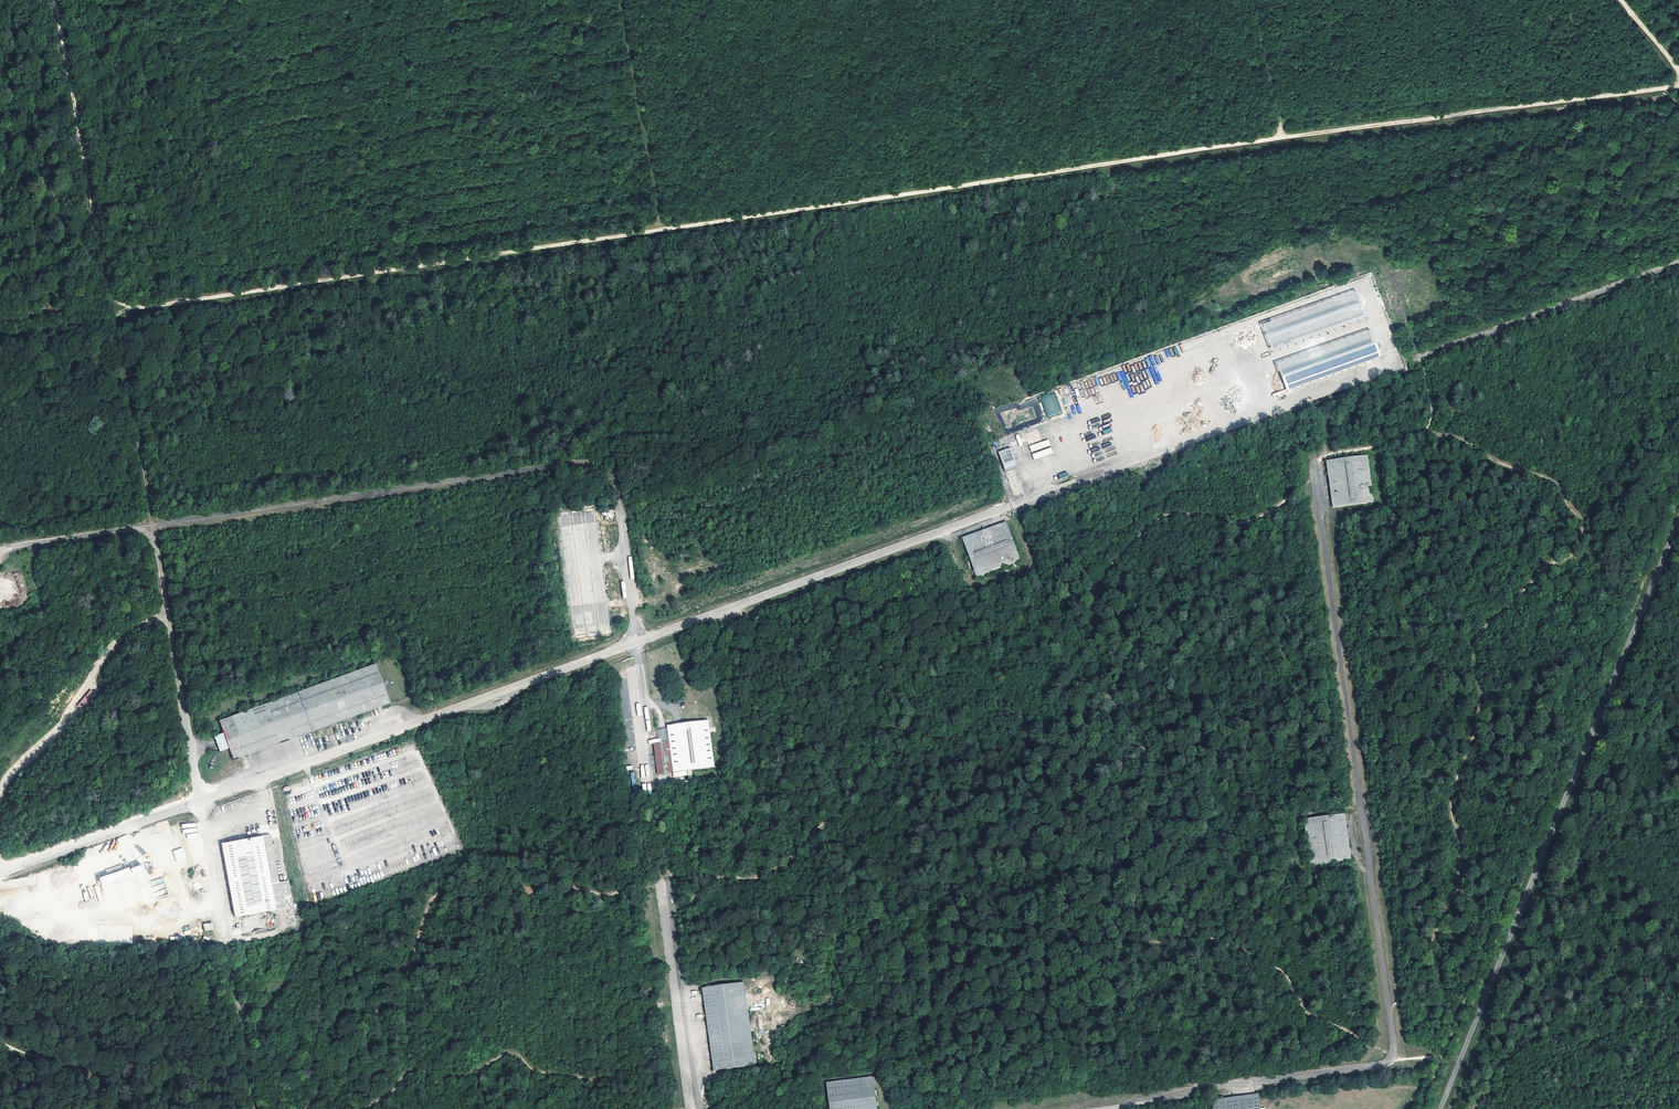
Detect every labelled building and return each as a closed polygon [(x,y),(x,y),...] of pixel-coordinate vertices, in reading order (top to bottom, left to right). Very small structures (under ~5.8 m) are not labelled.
[(1273,352),(1366,318),(1357,292),(1263,326),(1273,352)] [(1371,331),(1277,365),(1287,392),(1381,358),(1371,331)] [(1155,384),(1162,381),(1153,355),(1145,358),(1149,370),(1146,371),(1149,378),(1153,376),(1155,384)] [(1132,396),(1125,372),(1132,370),(1133,372),(1135,372),(1134,365),(1130,366),(1129,364),(1122,366),(1123,370),(1117,372),(1122,390),(1128,389),(1130,397),(1132,396)] [(1108,376),(1107,375),(1102,378),(1105,384),(1117,378),(1114,373),(1108,376)] [(1097,386),(1089,389),(1084,391),(1086,397),(1099,392),(1097,386)] [(1040,396),(1047,417),(1062,412),(1055,391),(1040,396)] [(1078,413),(1078,414),(1082,413),(1079,404),(1071,406),(1073,414),(1078,413)] [(1088,420),(1090,429),(1101,425),(1098,417),(1088,420)] [(1049,440),(1029,445),(1033,459),(1053,454),(1049,440)] [(1003,465),(1015,461),(1011,449),(999,453),(1003,465)] [(1092,455),(1095,463),(1104,459),(1101,451),(1092,455)] [(1368,456),(1327,461),(1332,507),(1374,501),(1368,456)] [(1015,461),(1003,465),(1014,494),(1022,492),(1013,468),(1017,467),(1015,461)] [(1001,524),(962,538),(977,576),(1020,560),(1006,522),(1001,524)] [(375,664),(219,721),(224,733),(230,748),(233,759),(284,741),(388,703),(375,664)] [(668,728),(673,772),(715,767),(709,720),(667,726),(668,728)] [(673,772),(668,728),(663,729),(657,730),(660,743),(656,743),(660,774),(673,772)] [(230,748),(224,733),(215,735),(220,751),(230,748)] [(649,765),(640,765),(641,777),(649,777),(649,765)] [(1345,814),(1303,819),(1310,865),(1351,860),(1345,814)] [(270,835),(221,844),(235,917),(293,906),(288,881),(279,882),(278,878),(270,835)] [(132,842),(88,856),(95,878),(101,876),(107,895),(153,880),(149,866),(140,869),(132,842)] [(172,850),(177,862),(186,858),(182,847),(172,850)] [(130,869),(99,876),(105,903),(109,902),(110,909),(121,907),(121,908),(167,898),(163,878),(146,882),(142,865),(129,868),(130,869)] [(212,922),(203,924),(204,931),(213,930),(212,922)] [(744,982),(702,988),(708,1026),(714,1070),(756,1064),(744,982)] [(827,1082),(830,1108),(877,1108),(873,1076),(827,1082)] [(1212,1100),(1213,1108),(1260,1108),(1258,1094),(1252,1095),(1212,1100)]
